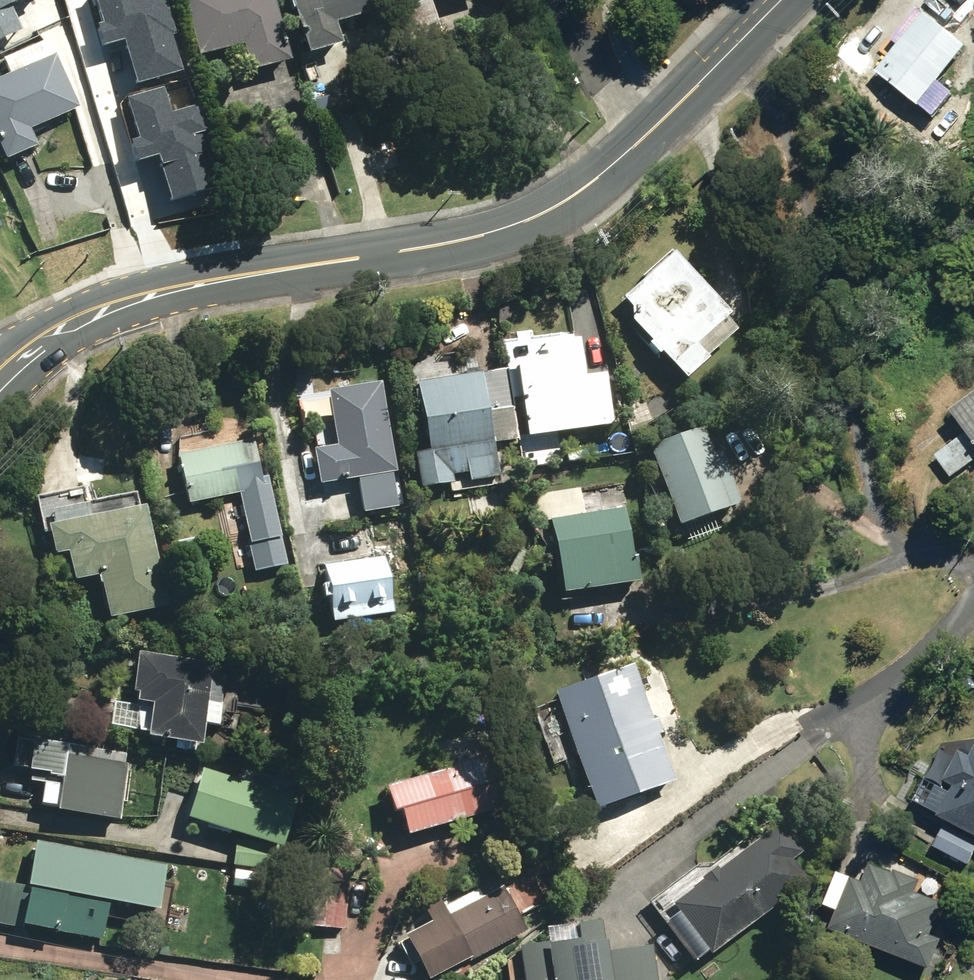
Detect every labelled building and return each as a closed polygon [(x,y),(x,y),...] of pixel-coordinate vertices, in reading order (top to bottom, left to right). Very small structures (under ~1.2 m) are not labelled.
[(239,80),(284,69),(267,0),(175,0),(170,1),(187,65),(232,54),(239,80)] [(297,62),(332,52),(326,31),(375,16),(371,0),(280,0),(297,62)] [(394,6),(393,7),(391,0),(380,0),(384,12),(395,9),(394,6)] [(465,0),(433,0),(435,8),(465,0)] [(391,10),(403,50),(436,40),(425,5),(415,8),(414,4),(391,10)] [(911,114),(921,123),(942,96),(932,88),(959,53),(918,19),(868,79),(911,114)] [(26,155),(19,138),(72,114),(48,58),(0,80),(0,166),(26,155)] [(622,330),(673,389),(697,369),(684,354),(719,324),(665,262),(614,306),(621,316),(622,330)] [(507,368),(521,448),(603,434),(595,382),(566,387),(561,360),(507,368)] [(407,461),(413,495),(443,491),(442,483),(461,480),(462,489),(492,484),(487,451),(508,447),(497,377),(407,392),(418,459),(407,461)] [(316,490),(322,523),(357,517),(350,485),(389,477),(372,386),(319,395),(329,451),(306,456),(312,491),(316,490)] [(949,415),(964,435),(936,455),(953,479),(973,463),(973,396),(949,415)] [(642,453),(670,537),(730,516),(713,465),(707,466),(696,434),(642,453)] [(219,503),(221,513),(249,507),(246,492),(257,490),(246,445),(169,463),(180,511),(219,503)] [(84,586),(95,629),(159,613),(136,511),(34,537),(41,566),(55,563),(61,591),(84,586)] [(550,606),(565,603),(627,592),(614,514),(552,525),(560,571),(544,574),(550,606)] [(319,569),(328,629),(387,619),(378,560),(319,569)] [(133,750),(190,760),(206,670),(129,657),(121,702),(127,703),(127,711),(140,713),(133,750)] [(545,700),(583,817),(668,788),(628,671),(545,700)] [(973,825),(973,751),(963,746),(949,773),(960,779),(945,810),(973,825)] [(120,825),(130,766),(18,748),(13,781),(21,782),(20,789),(32,791),(28,813),(44,817),(43,823),(108,834),(111,823),(120,825)] [(387,824),(396,850),(491,819),(473,765),(373,798),(382,826),(387,824)] [(267,860),(269,861),(287,806),(195,773),(175,828),(229,847),(267,860)] [(678,896),(717,947),(811,874),(794,853),(805,845),(783,815),(722,863),(720,860),(704,871),(706,874),(678,896)] [(973,864),(973,863),(973,833),(949,821),(937,845),(973,864)] [(266,877),(267,860),(229,847),(226,872),(266,877)] [(92,947),(98,915),(149,924),(158,872),(24,850),(15,897),(0,895),(0,932),(92,947)] [(526,927),(493,861),(473,871),(480,883),(447,900),(442,889),(425,897),(435,916),(409,929),(432,973),(474,951),(475,954),(526,927)] [(834,924),(936,964),(947,936),(936,931),(949,900),(917,887),(922,876),(895,866),(894,869),(873,861),(866,878),(855,873),(834,924)] [(306,931),(339,934),(346,877),(314,872),(306,931)] [(227,891),(247,893),(249,876),(229,875),(227,891)] [(527,979),(660,979),(655,941),(612,947),(611,936),(605,937),(602,915),(550,922),(552,939),(521,943),(527,979)]
